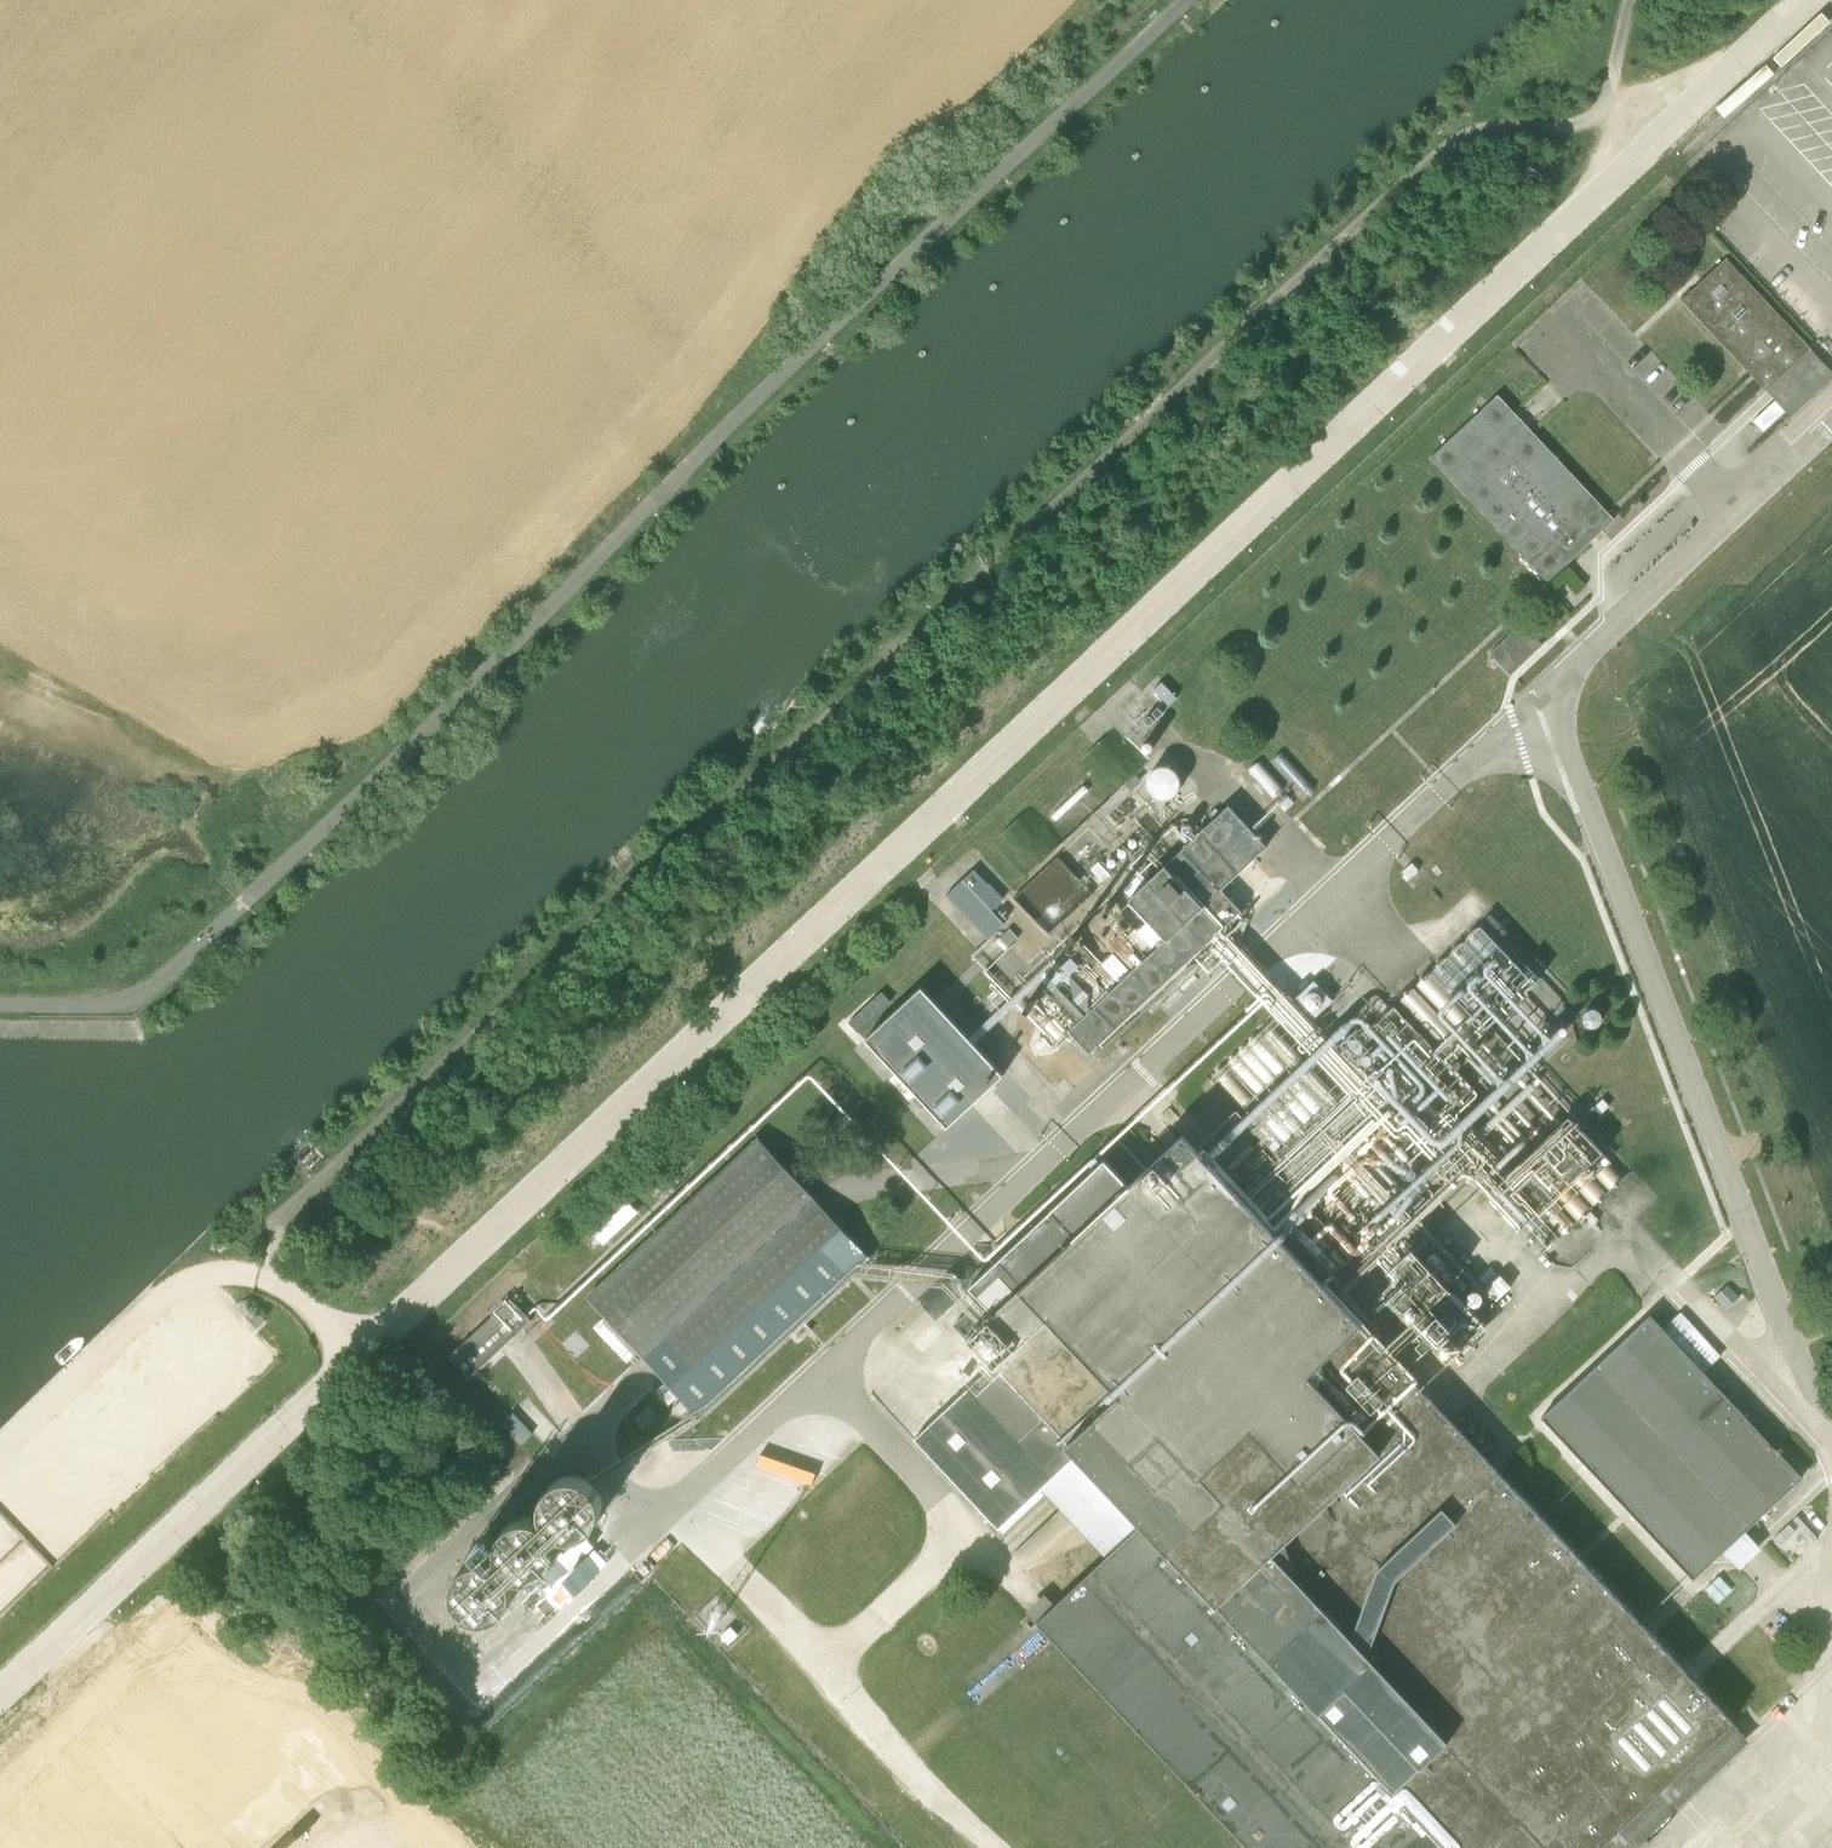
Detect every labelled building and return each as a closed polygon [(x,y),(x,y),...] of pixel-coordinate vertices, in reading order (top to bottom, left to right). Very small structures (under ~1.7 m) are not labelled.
[(1725,258),(1680,300),(1765,391),(1766,390),(1774,400),(1752,420),(1762,431),(1785,411),(1790,416),(1831,378),(1831,374),(1806,344),(1725,258)] [(1497,395),(1430,457),(1546,580),(1613,519),(1497,395)] [(1489,653),(1509,674),(1541,644),(1521,622),(1489,653)] [(1167,802),(1190,785),(1166,754),(1144,771),(1167,802)] [(1052,1013),(1041,1023),(1055,1039),(1067,1027),(1069,1029),(1067,1031),(1087,1052),(1153,991),(1168,1007),(1197,979),(1183,963),(1240,910),(1220,889),(1266,846),(1228,805),(1128,899),(1148,920),(1137,931),(1134,928),(1125,936),(1121,932),(1106,947),(1112,954),(1101,964),(1099,962),(1092,968),(1111,990),(1108,993),(1085,966),(1070,980),(1092,1007),(1085,1014),(1066,993),(1060,999),(1055,994),(1051,997),(1054,1000),(1046,1007),(1052,1013)] [(973,870),(946,895),(987,940),(1005,924),(991,909),(1002,899),(973,870)] [(1000,937),(996,941),(1006,951),(1009,948),(1008,946),(1018,938),(1008,927),(999,936),(1000,937)] [(1313,980),(1293,999),(1312,1019),(1332,1000),(1313,980)] [(920,986),(864,1039),(940,1120),(997,1068),(920,986)] [(1054,1125),(1000,1069),(983,1086),(1001,1104),(988,1116),(1024,1154),(1054,1125)] [(583,1288),(699,1415),(869,1258),(753,1132),(583,1288)] [(913,1439),(1002,1533),(1046,1494),(1104,1559),(1055,1604),(1044,1593),(1026,1610),(1251,1847),(1632,1847),(1748,1738),(1181,1134),(1077,1237),(1051,1208),(966,1281),(995,1314),(969,1337),(993,1362),(913,1439)] [(1727,1284),(1713,1297),(1725,1311),(1740,1298),(1727,1284)] [(451,1350),(474,1374),(534,1315),(512,1292),(451,1350)] [(1649,1315),(1541,1416),(1692,1580),(1722,1551),(1738,1568),(1760,1548),(1744,1530),(1757,1518),(1764,1527),(1779,1513),(1771,1505),(1801,1476),(1702,1371),(1719,1355),(1680,1312),(1662,1328),(1649,1315)] [(606,1503),(606,1497),(605,1491),(604,1486),(601,1480),(597,1476),(593,1473),(588,1470),(582,1468),(577,1467),(570,1468),(565,1469),(560,1472),(555,1476),(551,1480),(549,1485),(547,1491),(546,1497),(547,1502),(548,1508),(551,1514),(555,1518),(559,1522),(564,1525),(570,1526),(576,1527),(582,1527),(587,1525),(592,1522),(597,1518),(601,1514),(604,1509),(606,1503)] [(559,1549),(559,1543),(559,1538),(557,1532),(554,1527),(550,1522),(546,1518),(540,1515),(535,1514),(529,1513),(523,1514),(517,1516),(512,1518),(508,1522),(504,1527),(501,1532),(500,1537),(499,1543),(500,1549),(501,1554),(504,1560),(508,1564),(513,1568),(518,1571),(524,1572),(529,1573),(535,1572),(540,1571),(546,1568),(550,1564),(554,1560),(557,1554),(559,1549)] [(514,1594),(514,1588),(514,1582),(512,1577),(510,1571),(506,1567),(501,1563),(496,1560),(490,1558),(485,1558),(479,1559),(473,1560),(468,1563),(464,1567),(460,1571),(457,1576),(455,1582),(455,1588),(455,1593),(457,1599),(460,1604),(463,1609),(468,1612),(473,1615),(479,1617),(485,1617),(490,1617),(496,1615),(501,1612),(506,1609),(509,1604),(512,1599),(514,1594)] [(1718,1575),(1705,1588),(1718,1601),(1731,1589),(1718,1575)]
